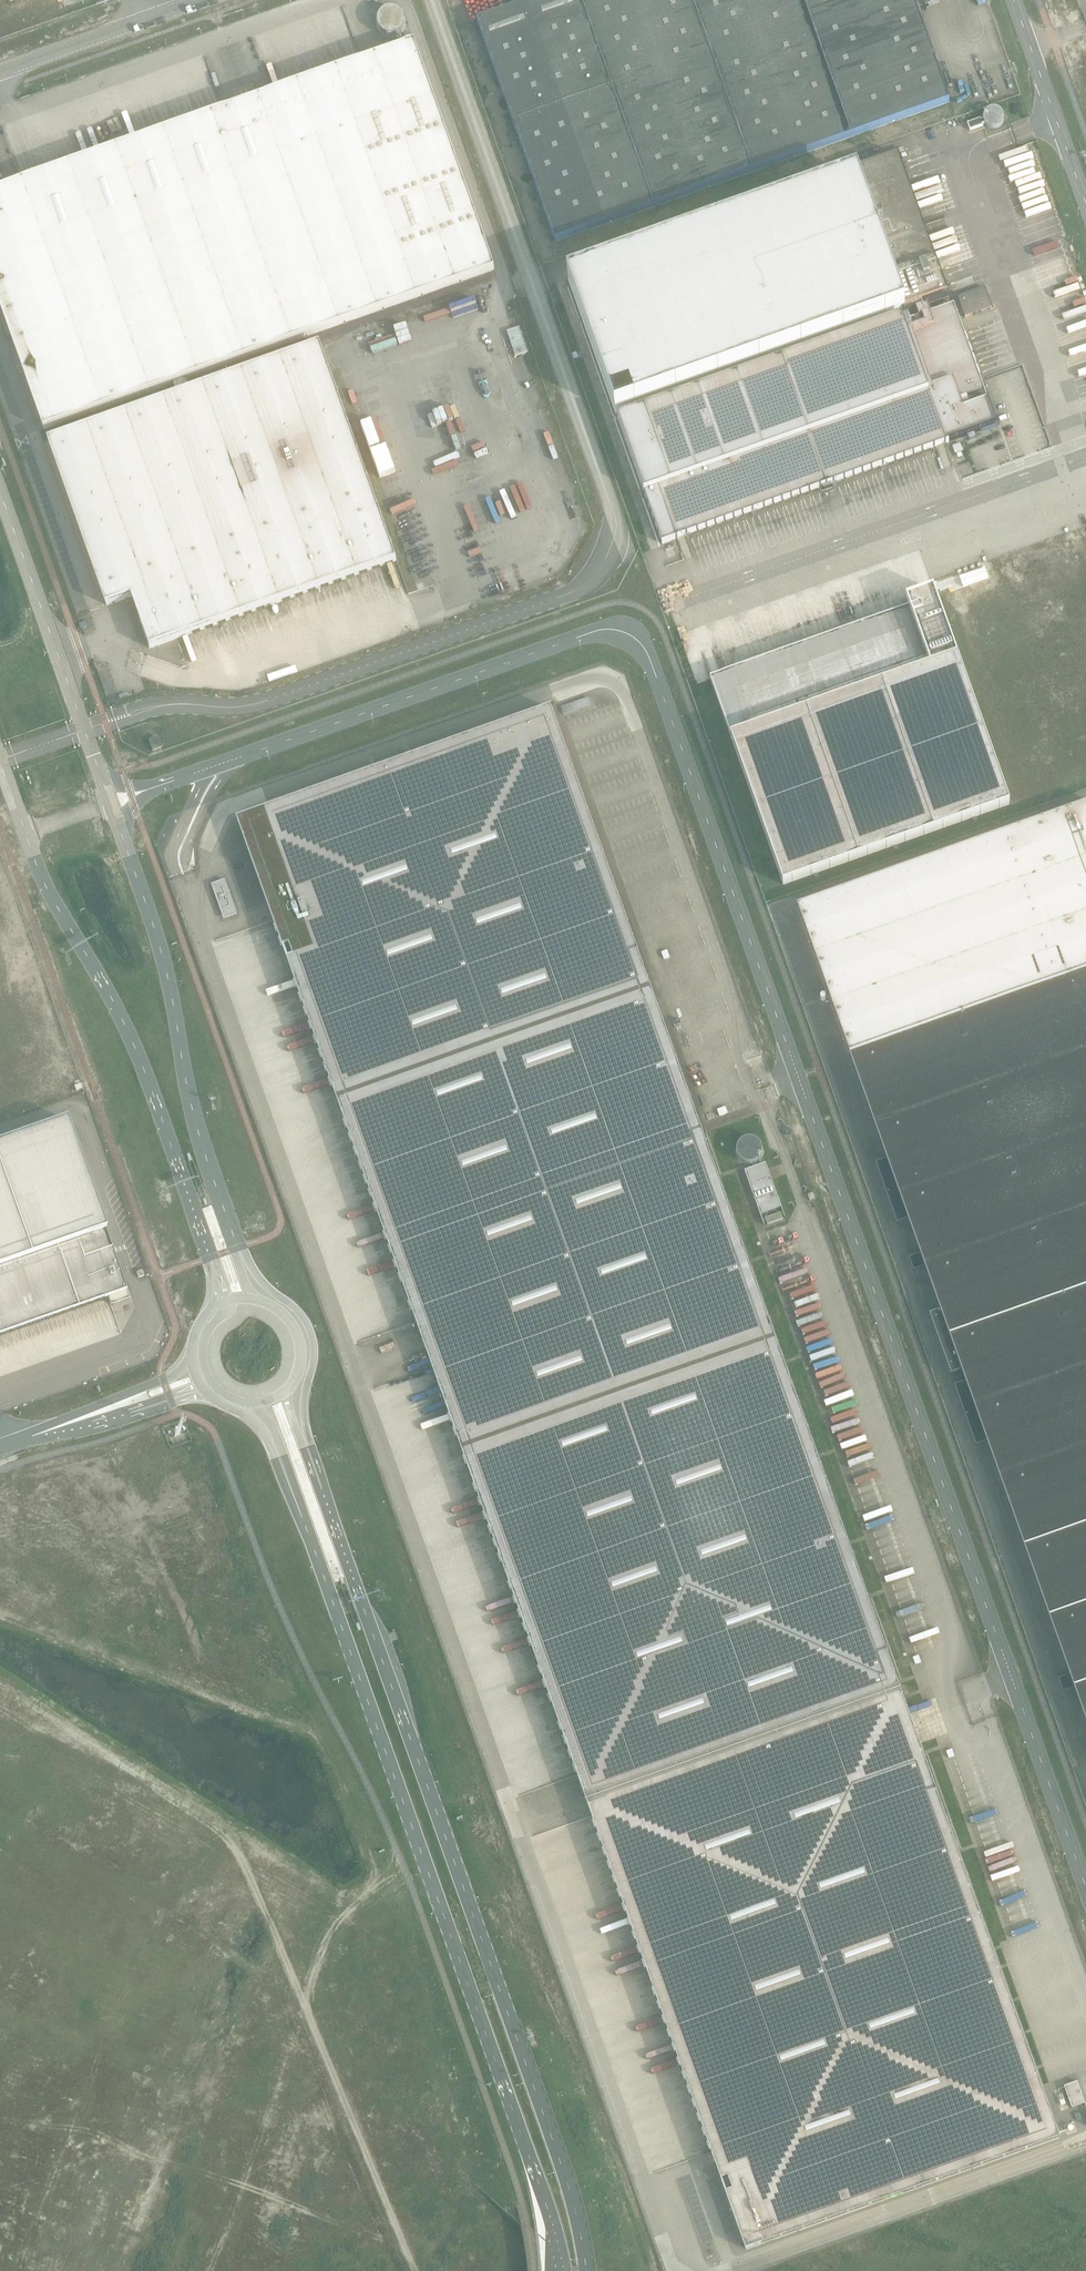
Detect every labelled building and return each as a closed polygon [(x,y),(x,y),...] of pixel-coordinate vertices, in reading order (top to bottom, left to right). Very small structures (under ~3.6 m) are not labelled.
[(477,21),(555,242),(950,102),(914,0),(537,0),(477,21)] [(380,9),(380,34),(404,34),(404,9),(380,9)] [(413,44),(412,44),(409,36),(396,41),(399,49),(0,190),(0,305),(44,429),(493,270),(413,44)] [(983,126),(982,124),(985,124),(984,123),(984,122),(984,121),(983,120),(981,121),(980,119),(967,124),(970,131),(983,126)] [(949,298),(898,155),(856,170),(858,176),(568,279),(616,413),(865,325),(886,317),(903,311),(904,314),(906,313),(949,298)] [(985,288),(958,297),(965,317),(992,308),(985,288)] [(997,425),(954,305),(904,322),(902,318),(888,323),(886,317),(865,325),(867,330),(618,418),(662,544),(822,487),(823,490),(832,487),(831,484),(967,436),(969,441),(977,438),(975,433),(997,425)] [(508,330),(516,355),(528,351),(521,326),(508,330)] [(396,560),(320,344),(48,440),(107,605),(132,596),(141,621),(150,648),(396,560)] [(452,446),(467,444),(462,419),(447,422),(452,446)] [(909,609),(710,679),(783,885),(1010,804),(937,599),(934,590),(906,600),(907,603),(909,609)] [(901,1695),(551,709),(237,820),(578,1776),(747,2250),(1059,2138),(901,1695)] [(153,751),(161,748),(157,737),(149,740),(153,751)] [(1085,1723),(1085,804),(797,907),(849,1055),(886,1160),(876,1164),(897,1224),(908,1220),(920,1254),(909,1258),(914,1271),(924,1267),(940,1313),(930,1316),(951,1376),(962,1373),(965,1383),(955,1386),(976,1447),(987,1443),(1069,1676),(1058,1679),(1063,1692),(1074,1689),(1085,1723)] [(225,880),(212,885),(224,920),(238,915),(225,880)] [(126,1290),(67,1120),(0,1144),(0,1334),(126,1290)] [(736,1157),(757,1166),(766,1145),(746,1136),(736,1157)] [(768,1169),(766,1163),(749,1169),(745,1171),(764,1225),(765,1225),(761,1215),(781,1208),(785,1218),(772,1179),(768,1169)] [(783,1219),(781,1213),(765,1218),(768,1225),(783,1219)] [(514,1598),(486,1604),(487,1609),(515,1604),(514,1598)] [(576,1847),(600,1840),(598,1835),(574,1842),(576,1847)] [(598,1919),(624,1910),(622,1904),(596,1913),(598,1919)] [(648,2059),(675,2050),(673,2044),(646,2054),(648,2059)] [(1064,2086),(1072,2108),(1085,2103),(1077,2082),(1064,2086)] [(675,2128),(700,2122),(698,2116),(673,2122),(675,2128)]
